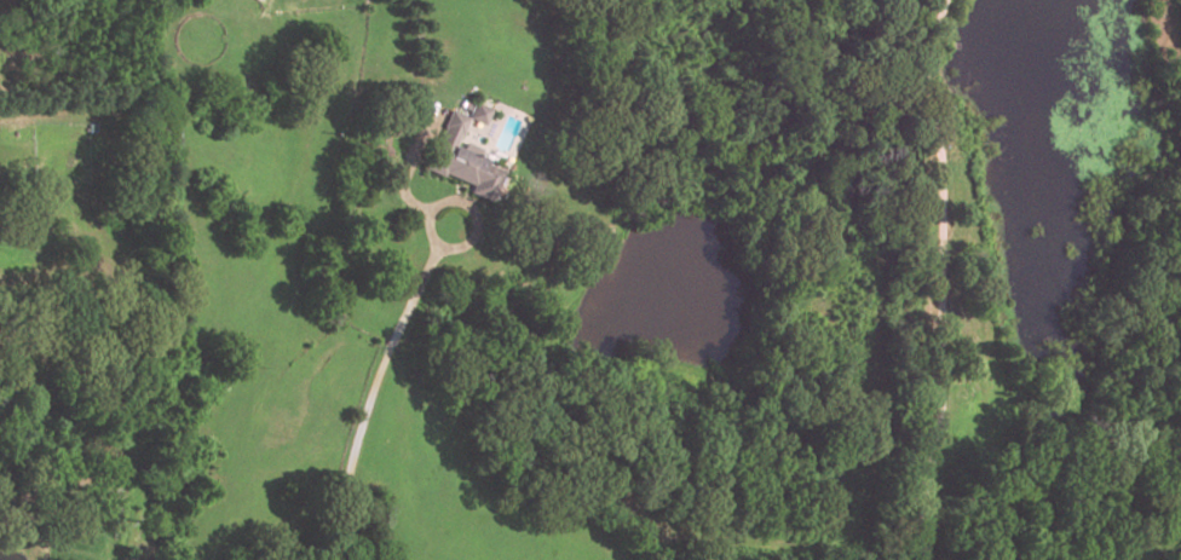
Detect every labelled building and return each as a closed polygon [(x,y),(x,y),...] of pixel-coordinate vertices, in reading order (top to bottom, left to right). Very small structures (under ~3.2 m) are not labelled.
[(466,119),(484,123),(490,108),(474,102),(466,119)] [(466,119),(453,150),(502,172),(489,202),(466,192),(468,187),(425,168),(449,111),(466,119)]
